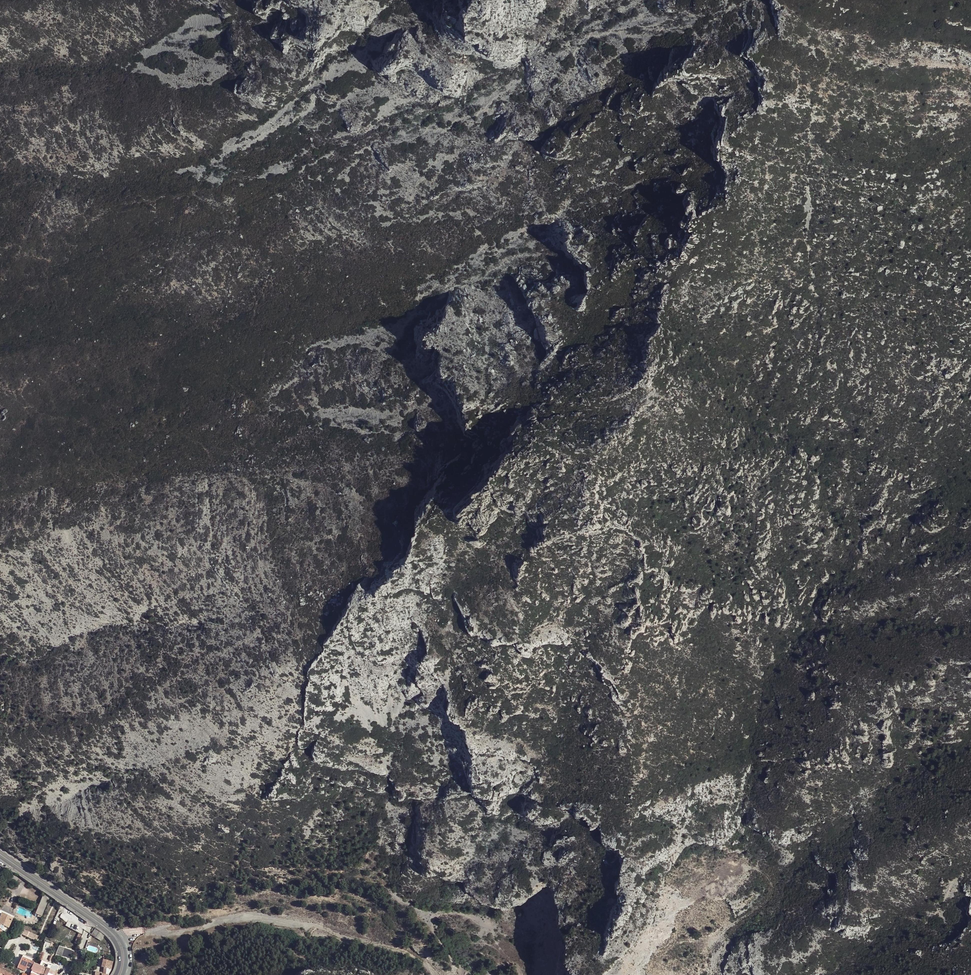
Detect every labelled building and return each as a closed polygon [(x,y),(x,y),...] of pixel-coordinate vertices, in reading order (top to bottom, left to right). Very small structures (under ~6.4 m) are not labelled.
[(49,898),(42,893),(34,914),(41,917),(49,898)] [(0,915),(0,934),(3,928),(7,930),(12,920),(0,915)] [(31,932),(23,928),(20,933),(29,937),(31,932)] [(98,934),(94,931),(90,936),(95,939),(94,939),(100,943),(104,937),(102,935),(98,933),(98,934)] [(45,943),(40,953),(47,956),(48,956),(47,959),(50,960),(50,957),(52,958),(53,954),(48,953),(50,948),(52,949),(54,945),(51,944),(51,945),(45,943)] [(74,953),(58,948),(55,955),(71,960),(74,953)] [(27,968),(31,970),(33,965),(35,959),(24,955),(23,959),(22,958),(18,967),(26,971),(27,968)] [(110,972),(112,964),(107,962),(108,959),(102,957),(102,959),(103,959),(100,969),(103,969),(102,974),(94,973),(94,974),(108,974),(110,972)] [(56,972),(57,972),(57,971),(57,969),(56,968),(55,967),(54,967),(53,968),(51,967),(51,966),(48,964),(47,965),(41,962),(39,966),(38,967),(33,965),(31,970),(30,972),(31,972),(30,974),(54,974),(56,972)]
